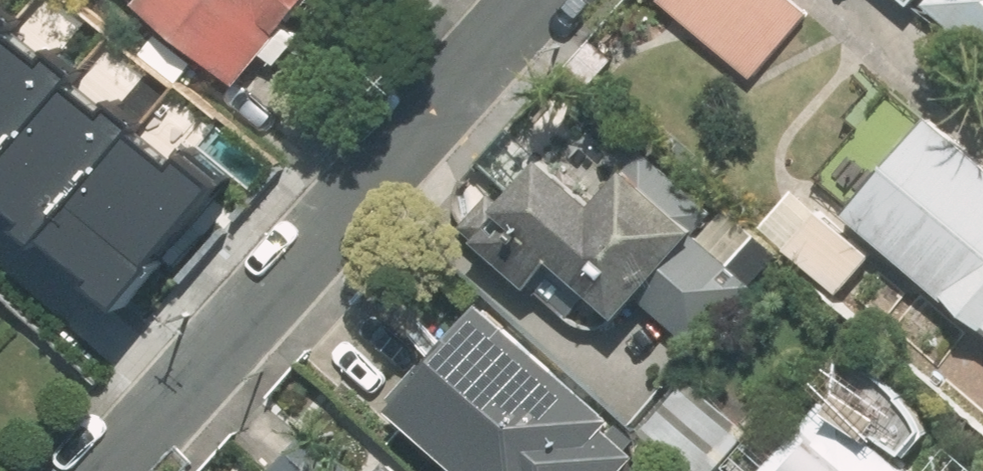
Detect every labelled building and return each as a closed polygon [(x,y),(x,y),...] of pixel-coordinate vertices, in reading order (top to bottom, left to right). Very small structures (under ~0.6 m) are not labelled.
[(141,0),(236,80),(270,41),(286,55),(333,0),(141,0)] [(752,78),(807,13),(791,0),(661,0),(752,78)] [(924,6),(982,55),(982,0),(929,0),(924,6)] [(101,301),(194,193),(0,27),(0,215),(101,301)] [(982,332),(982,169),(927,121),(846,214),(982,332)] [(635,295),(694,346),(750,281),(695,234),(709,217),(637,155),(591,208),(531,157),(465,234),(528,288),(575,320),(596,325),(617,316),(635,295)] [(785,247),(844,298),(879,258),(819,207),(785,247)] [(451,470),(617,470),(634,452),(607,429),(614,422),(482,307),(387,416),(451,470)] [(893,463),(923,428),(898,393),(869,370),(839,356),(824,403),(766,470),(902,470),(893,463)] [(681,470),(713,470),(748,430),(690,380),(641,437),(681,470)] [(377,462),(369,470),(387,470),(377,462)]
